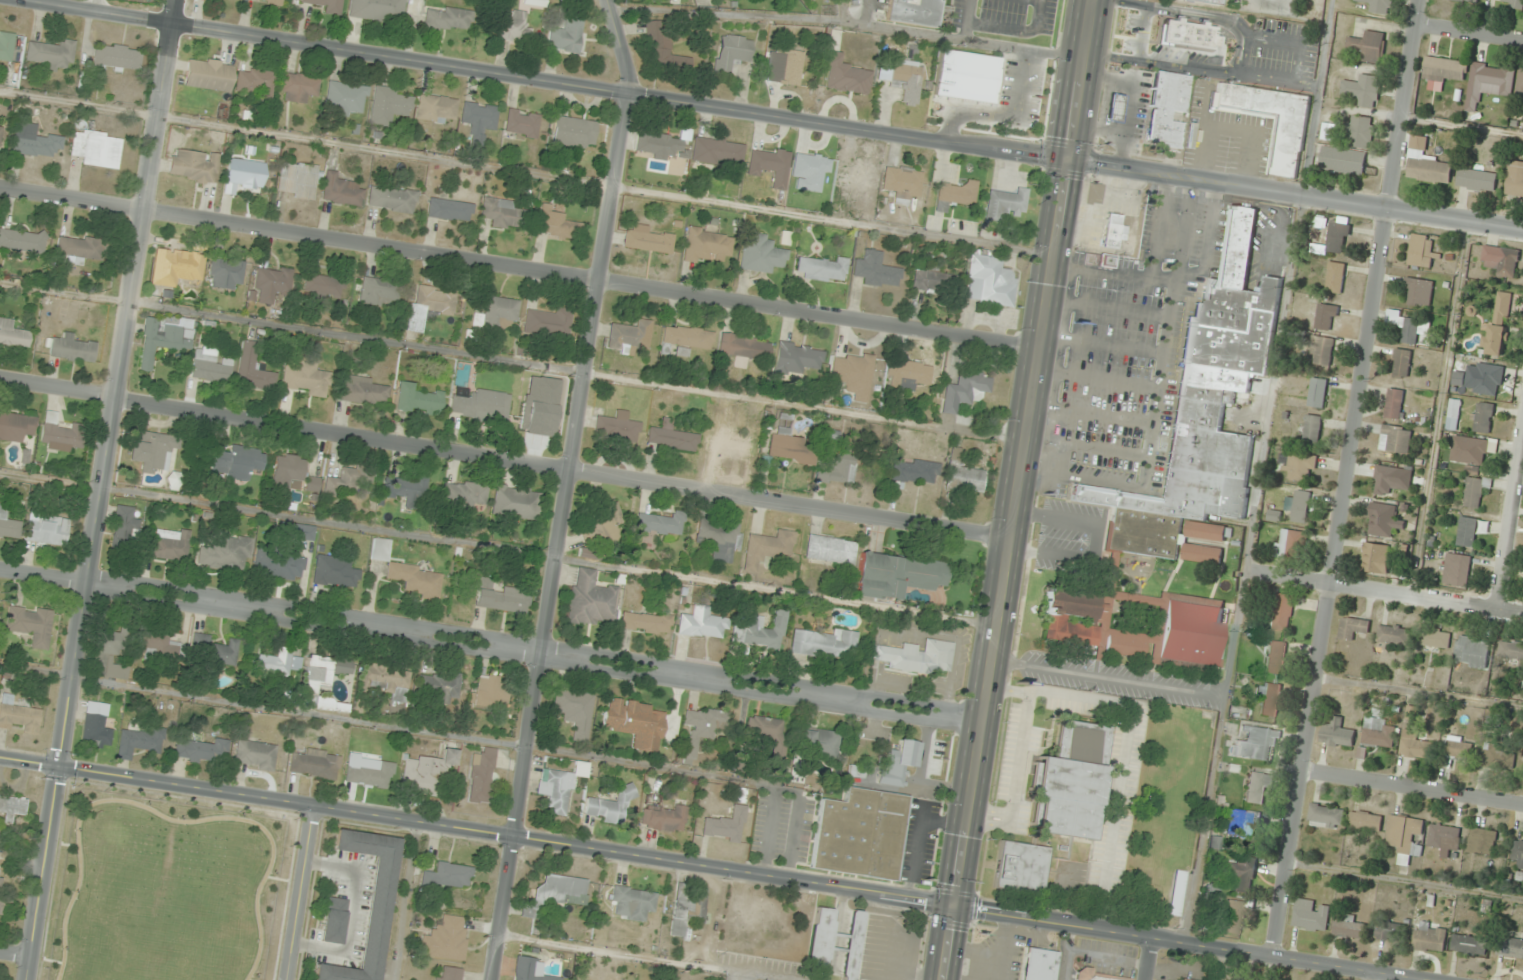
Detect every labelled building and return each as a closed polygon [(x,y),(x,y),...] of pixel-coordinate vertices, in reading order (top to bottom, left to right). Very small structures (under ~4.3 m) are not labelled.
[(343,0),(294,0),(294,2),(325,5),(325,13),(341,15),(343,0)] [(402,25),(406,0),(350,0),(348,17),(402,25)] [(544,8),(546,0),(523,0),(522,3),(544,8)] [(886,18),(887,20),(934,26),(937,0),(888,0),(886,18)] [(1391,0),(1355,0),(1355,1),(1371,2),(1370,13),(1390,15),(1391,0)] [(1504,7),(1522,9),(1522,0),(1504,0),(1504,7)] [(423,27),(472,33),(475,11),(426,5),(423,27)] [(532,24),(523,23),(524,12),(501,9),(497,38),(529,42),(532,24)] [(1211,52),(1215,24),(1149,14),(1145,43),(1211,52)] [(548,49),(578,53),(583,18),(563,15),(561,28),(551,26),(548,49)] [(639,23),(639,33),(647,33),(647,64),(667,64),(667,23),(639,23)] [(1386,34),(1366,31),(1364,41),(1348,39),(1346,50),(1362,52),(1361,62),(1382,65),(1386,34)] [(11,61),(15,34),(0,32),(0,60),(11,61)] [(730,76),(732,61),(749,64),(752,38),(718,33),(712,73),(730,76)] [(71,68),(75,41),(58,39),(57,46),(28,42),(25,62),(71,68)] [(138,71),(141,49),(96,43),(93,65),(138,71)] [(804,49),(769,45),(764,82),(799,87),(804,49)] [(868,95),(872,69),(842,64),(843,52),(828,50),(822,88),(868,95)] [(229,92),(234,63),(188,56),(184,85),(229,92)] [(1423,78),(1465,83),(1468,62),(1425,57),(1423,78)] [(917,106),(923,63),(892,59),(888,89),(902,91),(900,104),(917,106)] [(1514,68),(1472,63),(1469,91),(1511,96),(1514,68)] [(235,91),(272,95),(274,72),(238,68),(235,91)] [(1189,75),(1154,70),(1143,141),(1178,147),(1182,123),(1170,121),(1171,111),(1184,112),(1189,75)] [(306,103),(307,95),(317,96),(320,77),(283,72),(280,99),(306,103)] [(1381,78),(1360,75),(1359,84),(1342,82),(1341,94),(1358,96),(1357,106),(1376,109),(1381,78)] [(353,118),(354,109),(366,110),(369,86),(328,81),(324,110),(332,111),(331,115),(353,118)] [(1310,95),(1216,82),(1213,110),(1277,118),(1270,174),(1299,178),(1310,95)] [(413,98),(402,97),(403,89),(374,85),(369,125),(389,128),(391,117),(410,119),(413,98)] [(1012,93),(1013,89),(991,86),(988,117),(1035,123),(1038,96),(1012,93)] [(446,119),(454,120),(457,99),(418,93),(415,119),(446,124),(446,119)] [(1108,123),(1122,122),(1121,94),(1107,95),(1108,123)] [(495,130),(498,106),(463,101),(460,123),(471,124),(468,148),(482,150),(485,129),(495,130)] [(538,112),(507,112),(507,135),(538,135),(538,112)] [(1345,144),(1370,149),(1375,120),(1350,115),(1345,144)] [(598,121),(555,116),(552,144),(594,149),(598,121)] [(37,124),(16,121),(12,152),(61,158),(63,137),(36,134),(37,124)] [(1336,139),(1336,124),(1323,124),(1322,139),(1336,139)] [(118,170),(123,136),(74,129),(70,156),(80,158),(79,165),(118,170)] [(634,155),(666,160),(667,154),(676,155),(679,138),(638,131),(634,155)] [(1425,152),(1428,138),(1412,135),(1410,149),(1425,152)] [(742,166),(744,142),(694,136),(692,160),(742,166)] [(785,190),(791,152),(750,146),(746,174),(760,176),(761,168),(774,170),(771,188),(785,190)] [(1366,152),(1322,146),(1319,170),(1364,176),(1366,152)] [(216,185),(220,154),(171,147),(167,178),(216,185)] [(831,156),(794,152),(791,179),(799,179),(798,189),(819,192),(821,173),(829,174),(831,156)] [(265,163),(227,157),(223,185),(261,191),(265,163)] [(1450,183),(1452,161),(1409,157),(1407,179),(1450,183)] [(873,166),(841,160),(837,185),(869,190),(873,166)] [(1509,161),(1505,196),(1522,198),(1522,162),(1509,161)] [(316,200),(319,165),(280,162),(277,196),(316,200)] [(908,205),(909,196),(920,198),(923,170),(883,166),(881,188),(892,190),(891,203),(908,205)] [(322,200),(362,206),(365,184),(336,181),(337,171),(326,169),(322,200)] [(1494,191),(1496,173),(1459,169),(1457,187),(1494,191)] [(974,207),(977,181),(960,179),(959,186),(938,183),(934,212),(944,213),(945,203),(974,207)] [(366,206),(414,214),(418,192),(370,184),(366,206)] [(1016,195),(987,191),(983,222),(1002,225),(1004,215),(1024,217),(1028,188),(1017,187),(1016,195)] [(427,216),(471,221),(472,203),(429,198),(427,216)] [(529,205),(483,199),(480,217),(490,219),(489,224),(525,229),(529,205)] [(563,220),(565,206),(541,201),(535,233),(577,241),(580,223),(563,220)] [(1155,499),(1074,482),(1070,499),(1116,509),(1103,571),(1114,573),(1119,550),(1176,561),(1181,535),(1224,544),(1227,528),(1207,523),(1209,513),(1240,520),(1257,438),(1221,430),(1226,403),(1246,407),(1253,375),(1265,377),(1285,280),(1266,276),(1263,294),(1244,290),(1260,210),(1234,205),(1218,280),(1196,304),(1155,499)] [(1100,246),(1120,251),(1126,226),(1119,225),(1121,216),(1108,213),(1100,246)] [(1345,254),(1351,225),(1331,221),(1326,251),(1345,254)] [(674,231),(625,225),(622,248),(672,254),(674,231)] [(687,227),(683,257),(730,263),(733,233),(687,227)] [(44,253),(45,232),(0,229),(0,250),(44,253)] [(774,274),(776,265),(786,267),(789,247),(766,243),(767,234),(744,230),(739,269),(774,274)] [(84,258),(103,260),(106,240),(58,234),(56,256),(84,259),(84,258)] [(1437,240),(1415,234),(1407,263),(1429,269),(1437,240)] [(1519,251),(1484,246),(1481,266),(1498,268),(1497,276),(1515,279),(1519,251)] [(150,288),(163,290),(165,279),(202,284),(206,255),(155,248),(150,288)] [(861,284),(899,289),(902,267),(882,264),(884,251),(865,248),(864,259),(855,257),(853,275),(862,276),(861,284)] [(845,283),(848,259),(798,253),(795,277),(845,283)] [(1012,307),(1017,271),(999,269),(1001,258),(969,253),(963,301),(1012,307)] [(233,289),(233,283),(244,283),(245,259),(210,258),(209,288),(233,289)] [(1343,294),(1345,264),(1329,262),(1326,293),(1343,294)] [(293,269),(257,265),(253,301),(273,304),(274,294),(290,295),(293,269)] [(910,284),(939,296),(947,278),(917,266),(910,284)] [(303,293),(342,299),(345,279),(306,273),(303,293)] [(360,304),(397,306),(399,280),(361,278),(360,304)] [(1431,306),(1432,281),(1406,279),(1405,305),(1431,306)] [(408,332),(423,334),(426,312),(453,316),(456,292),(414,286),(408,332)] [(1486,354),(1503,356),(1508,327),(1507,327),(1512,294),(1496,291),(1486,354)] [(472,329),(505,333),(507,322),(517,323),(519,299),(486,296),(484,315),(474,313),(472,329)] [(1314,328),(1333,332),(1338,307),(1320,303),(1314,328)] [(523,331),(568,339),(573,314),(527,306),(523,331)] [(1403,343),(1428,346),(1431,318),(1388,313),(1386,325),(1405,327),(1403,343)] [(175,319),(144,317),(140,371),(152,372),(154,348),(191,351),(193,328),(175,327),(175,319)] [(30,331),(12,329),(13,319),(0,318),(0,344),(28,347),(30,331)] [(653,321),(634,318),(632,327),(611,323),(607,343),(648,350),(653,321)] [(714,330),(664,325),(661,352),(669,352),(670,344),(712,349),(714,330)] [(49,356),(93,364),(97,343),(74,339),(75,334),(64,332),(62,340),(52,338),(49,356)] [(718,354),(769,359),(771,339),(721,333),(718,354)] [(1309,355),(1311,356),(1310,363),(1331,366),(1334,339),(1311,336),(1309,355)] [(236,384),(273,390),(276,370),(257,367),(261,343),(242,340),(236,384)] [(803,367),(821,369),(824,347),(777,342),(774,374),(802,377),(803,367)] [(230,383),(233,361),(216,359),(217,346),(196,343),(191,378),(230,383)] [(1393,378),(1409,379),(1411,351),(1395,350),(1393,378)] [(832,358),(829,385),(851,387),(850,401),(869,403),(874,355),(845,352),(845,360),(832,358)] [(930,384),(933,365),(894,358),(890,379),(899,381),(897,388),(916,391),(918,382),(930,384)] [(327,396),(330,373),(317,371),(318,363),(296,360),(295,369),(284,368),(281,390),(327,396)] [(1503,366),(1477,364),(1474,394),(1500,396),(1503,366)] [(946,383),(941,412),(957,414),(959,402),(974,405),(975,391),(990,394),(993,374),(959,369),(956,385),(946,383)] [(387,406),(390,381),(343,375),(340,400),(387,406)] [(1328,380),(1311,378),(1309,407),(1325,409),(1328,380)] [(394,410),(441,415),(443,393),(415,390),(416,383),(397,381),(394,410)] [(451,394),(449,416),(506,423),(510,393),(473,388),(472,397),(451,394)] [(1402,419),(1405,390),(1388,389),(1386,418),(1402,419)] [(556,395),(524,391),(519,425),(551,429),(556,395)] [(1449,430),(1460,430),(1459,399),(1448,400),(1449,430)] [(1472,432),(1493,432),(1493,403),(1472,403),(1472,432)] [(593,435),(637,443),(641,423),(628,421),(630,412),(616,410),(615,419),(597,416),(593,435)] [(21,443),(23,434),(34,436),(37,417),(0,411),(0,440),(21,443)] [(83,447),(86,427),(55,423),(56,413),(45,411),(40,447),(72,452),(73,445),(83,447)] [(1322,416),(1306,414),(1303,443),(1318,444),(1322,416)] [(699,434),(672,430),(673,419),(661,417),(660,427),(650,426),(647,444),(697,452),(699,434)] [(1412,429),(1384,425),(1380,450),(1409,454),(1412,429)] [(129,459),(141,460),(139,472),(157,474),(158,468),(171,470),(176,436),(143,431),(141,440),(132,439),(129,459)] [(752,459),(754,440),(709,434),(707,454),(752,459)] [(810,464),(814,439),(773,434),(770,459),(810,464)] [(1449,461),(1483,467),(1486,452),(1496,454),(1497,442),(1453,435),(1449,461)] [(215,450),(211,474),(249,480),(251,467),(262,469),(265,450),(231,446),(230,452),(215,450)] [(944,489),(982,495),(985,471),(958,466),(961,448),(951,447),(944,489)] [(852,485),(855,455),(836,453),(835,462),(817,461),(815,481),(852,485)] [(272,487),(302,491),(306,457),(276,454),(272,487)] [(1306,482),(1307,473),(1315,474),(1317,458),(1287,454),(1284,479),(1306,482)] [(891,479),(934,485),(937,463),(894,457),(891,479)] [(341,465),(340,477),(326,477),(325,494),(338,494),(339,489),(358,489),(358,483),(374,483),(375,466),(341,465)] [(1373,493),(1393,496),(1394,487),(1405,488),(1407,469),(1376,465),(1373,493)] [(428,476),(415,475),(415,480),(388,476),(386,494),(406,496),(405,506),(424,508),(428,476)] [(306,491),(319,491),(320,478),(307,477),(306,491)] [(1481,509),(1482,489),(1491,490),(1491,479),(1466,477),(1465,508),(1481,509)] [(487,483),(443,482),(442,509),(473,510),(473,503),(486,503),(487,483)] [(540,490),(494,486),(491,515),(537,520),(540,490)] [(1306,524),(1312,493),(1294,490),(1288,521),(1306,524)] [(1368,535),(1392,538),(1394,528),(1404,530),(1405,521),(1395,520),(1397,506),(1372,502),(1368,535)] [(22,520),(8,518),(10,504),(0,503),(0,537),(20,539),(22,520)] [(138,538),(140,518),(132,517),(133,507),(118,506),(115,535),(138,538)] [(584,530),(585,542),(620,541),(619,508),(592,509),(593,530),(584,530)] [(65,547),(71,518),(31,511),(25,540),(65,547)] [(680,538),(685,514),(672,511),(670,519),(639,511),(635,528),(680,538)] [(711,560),(734,564),(741,524),(699,517),(694,545),(713,548),(711,560)] [(1476,518),(1458,518),(1458,547),(1476,547),(1476,518)] [(285,538),(314,539),(314,525),(285,524),(285,538)] [(186,562),(190,532),(157,527),(155,539),(147,538),(145,557),(186,562)] [(1302,562),(1308,534),(1279,528),(1273,557),(1302,562)] [(749,533),(742,570),(758,573),(761,557),(791,562),(796,532),(776,529),(775,538),(749,533)] [(857,542),(809,534),(804,559),(852,568),(857,542)] [(251,560),(252,541),(200,537),(198,566),(243,570),(244,559),(251,560)] [(388,563),(391,539),(374,538),(372,559),(387,560),(385,580),(405,582),(403,595),(439,599),(442,569),(388,563)] [(1220,566),(1222,549),(1184,543),(1182,559),(1220,566)] [(1390,573),(1390,545),(1364,545),(1364,573),(1390,573)] [(302,582),(306,554),(257,547),(253,574),(302,582)] [(854,595),(900,601),(902,586),(935,590),(936,584),(946,586),(950,562),(860,550),(854,595)] [(351,558),(317,553),(313,582),(358,589),(361,569),(349,567),(351,558)] [(1443,584),(1468,586),(1471,556),(1447,554),(1443,584)] [(617,626),(619,585),(596,584),(597,569),(577,568),(576,586),(569,586),(567,623),(617,626)] [(530,591),(494,586),(495,579),(479,577),(475,608),(527,615),(530,591)] [(1223,601),(1162,594),(1161,601),(1048,588),(1042,641),(1096,647),(1095,654),(1147,660),(1147,664),(1215,672),(1223,601)] [(1273,630),(1290,631),(1294,595),(1277,594),(1273,630)] [(53,610),(9,604),(5,633),(31,636),(30,647),(48,650),(53,610)] [(709,606),(691,604),(690,614),(679,613),(677,635),(726,640),(728,619),(708,617),(709,606)] [(671,616),(623,609),(620,629),(669,635),(671,616)] [(781,651),(787,612),(774,609),(771,629),(761,628),(763,621),(735,616),(730,642),(781,651)] [(1358,631),(1370,632),(1370,620),(1341,619),(1340,640),(1358,640),(1358,631)] [(1411,643),(1410,626),(1378,627),(1379,645),(1411,643)] [(845,660),(845,652),(855,653),(858,631),(830,628),(829,635),(792,631),(789,654),(845,660)] [(92,676),(127,679),(129,666),(121,664),(124,633),(97,630),(92,676)] [(1449,633),(1427,630),(1425,646),(1447,649),(1449,633)] [(168,658),(168,632),(137,632),(137,658),(168,658)] [(210,644),(211,634),(193,633),(191,662),(236,666),(238,639),(229,638),(228,646),(210,644)] [(1491,642),(1459,636),(1454,663),(1486,669),(1491,642)] [(954,642),(925,638),(923,647),(902,644),(902,648),(874,645),(872,660),(889,662),(888,668),(949,676),(954,642)] [(1283,674),(1286,642),(1269,641),(1266,673),(1283,674)] [(1499,641),(1498,658),(1522,660),(1522,644),(1499,641)] [(256,672),(288,678),(290,669),(300,671),(302,658),(291,656),(293,650),(279,647),(277,657),(260,654),(256,672)] [(348,713),(349,702),(317,698),(318,684),(330,686),(332,673),(350,675),(352,660),(307,654),(302,694),(316,695),(314,708),(348,713)] [(407,703),(411,669),(363,663),(360,687),(391,690),(390,701),(407,703)] [(513,686),(484,671),(469,698),(499,714),(513,686)] [(460,673),(420,673),(420,700),(460,700),(460,673)] [(1257,703),(1262,703),(1262,715),(1279,715),(1279,683),(1257,683),(1257,703)] [(562,712),(561,720),(572,721),(570,740),(589,742),(594,693),(556,689),(553,711),(562,712)] [(650,702),(608,696),(603,730),(633,735),(631,749),(660,753),(666,713),(649,710),(650,702)] [(42,705),(0,700),(0,726),(38,732),(42,705)] [(107,716),(109,704),(85,701),(80,743),(112,747),(115,717),(107,716)] [(729,710),(685,707),(684,726),(691,726),(691,737),(683,737),(682,760),(697,761),(698,737),(715,739),(716,731),(727,732),(729,710)] [(784,719),(748,715),(745,737),(781,742),(784,719)] [(1386,726),(1387,720),(1366,716),(1361,744),(1392,749),(1396,727),(1386,726)] [(1331,725),(1323,725),(1321,744),(1353,748),(1355,730),(1343,729),(1344,719),(1332,718),(1331,725)] [(1107,727),(1059,720),(1054,758),(1040,757),(1030,832),(1092,840),(1107,727)] [(1268,762),(1270,747),(1278,748),(1281,731),(1246,725),(1243,742),(1232,741),(1230,756),(1268,762)] [(836,758),(840,732),(800,726),(795,752),(836,758)] [(119,757),(132,760),(134,749),(159,754),(162,735),(125,727),(119,757)] [(1419,732),(1403,730),(1400,756),(1431,760),(1433,743),(1418,741),(1419,732)] [(1472,737),(1446,737),(1446,759),(1472,759),(1472,737)] [(229,740),(212,738),(212,744),(177,740),(175,758),(226,764),(229,740)] [(877,784),(903,787),(906,766),(915,767),(918,742),(899,739),(897,750),(889,749),(886,770),(879,769),(877,784)] [(238,740),(235,765),(273,770),(276,745),(238,740)] [(392,790),(395,762),(377,759),(379,746),(350,742),(343,793),(358,795),(359,785),(392,790)] [(1482,767),(1512,772),(1517,750),(1486,744),(1482,767)] [(458,749),(444,747),(441,763),(455,766),(458,749)] [(473,754),(467,801),(489,804),(496,748),(484,747),(483,755),(473,754)] [(288,773),(336,780),(340,753),(303,748),(302,756),(291,754),(288,773)] [(443,764),(404,760),(401,792),(440,797),(443,764)] [(568,816),(573,773),(586,774),(588,764),(576,762),(575,772),(546,768),(544,778),(538,778),(536,794),(548,795),(546,813),(568,816)] [(848,776),(863,778),(865,766),(849,765),(848,776)] [(1274,775),(1248,772),(1245,802),(1264,805),(1266,787),(1273,788),(1274,775)] [(585,814),(602,816),(602,822),(622,824),(625,799),(634,800),(636,786),(618,784),(616,801),(587,797),(585,814)] [(820,799),(810,868),(897,881),(908,796),(846,787),(844,802),(820,799)] [(9,814),(26,816),(28,798),(0,795),(0,813),(9,814)] [(683,833),(687,810),(644,802),(639,825),(683,833)] [(1341,831),(1345,809),(1312,803),(1307,824),(1341,831)] [(739,843),(746,806),(734,804),(731,819),(705,814),(701,836),(739,843)] [(1238,835),(1238,845),(1259,845),(1259,811),(1230,811),(1230,835),(1238,835)] [(1349,829),(1380,832),(1382,814),(1351,811),(1349,829)] [(1411,856),(1421,858),(1423,839),(1425,820),(1389,815),(1385,843),(1395,844),(1394,853),(1402,854),(1400,865),(1409,866),(1411,856)] [(1460,828),(1432,824),(1429,846),(1440,847),(1439,856),(1456,859),(1460,828)] [(1497,832),(1471,827),(1466,852),(1493,856),(1497,832)] [(338,829),(335,850),(376,855),(361,970),(317,964),(315,979),(381,979),(400,837),(338,829)] [(1048,847),(999,840),(993,890),(1042,896),(1048,847)] [(1522,869),(1522,841),(1515,840),(1510,866),(1522,869)] [(1224,876),(1235,878),(1233,891),(1252,893),(1257,859),(1237,856),(1236,864),(1226,863),(1224,876)] [(423,869),(421,884),(470,891),(473,866),(435,861),(434,871),(423,869)] [(1185,871),(1174,870),(1170,915),(1182,916),(1185,871)] [(585,904),(589,880),(545,873),(544,884),(536,883),(532,905),(522,903),(520,917),(550,921),(552,909),(562,911),(564,900),(585,904)] [(670,935),(684,937),(687,921),(704,923),(709,887),(677,882),(670,935)] [(617,908),(616,918),(643,921),(645,911),(655,912),(657,891),(613,885),(610,907),(617,908)] [(342,944),(348,899),(327,897),(321,942),(342,944)] [(1223,932),(1242,935),(1247,902),(1228,899),(1223,932)] [(1292,928),(1327,932),(1330,904),(1295,900),(1292,928)] [(834,909),(814,907),(808,972),(828,974),(834,909)] [(864,912),(851,910),(841,979),(854,979),(864,912)] [(464,960),(468,928),(461,927),(462,916),(442,914),(441,924),(433,923),(432,935),(422,933),(420,955),(464,960)] [(1376,940),(1404,940),(1404,923),(1376,922),(1376,940)] [(1443,953),(1448,927),(1417,922),(1412,948),(1443,953)] [(1452,953),(1485,954),(1486,937),(1453,936),(1452,953)] [(1506,938),(1503,956),(1522,959),(1522,940),(1506,938)] [(1057,951),(1026,947),(1021,979),(1053,979),(1057,951)] [(562,977),(542,974),(544,959),(515,955),(512,979),(562,979),(562,977)] [(437,966),(436,979),(460,979),(461,968),(437,966)] [(1132,977),(1077,969),(1076,979),(1131,979),(1132,977)]
